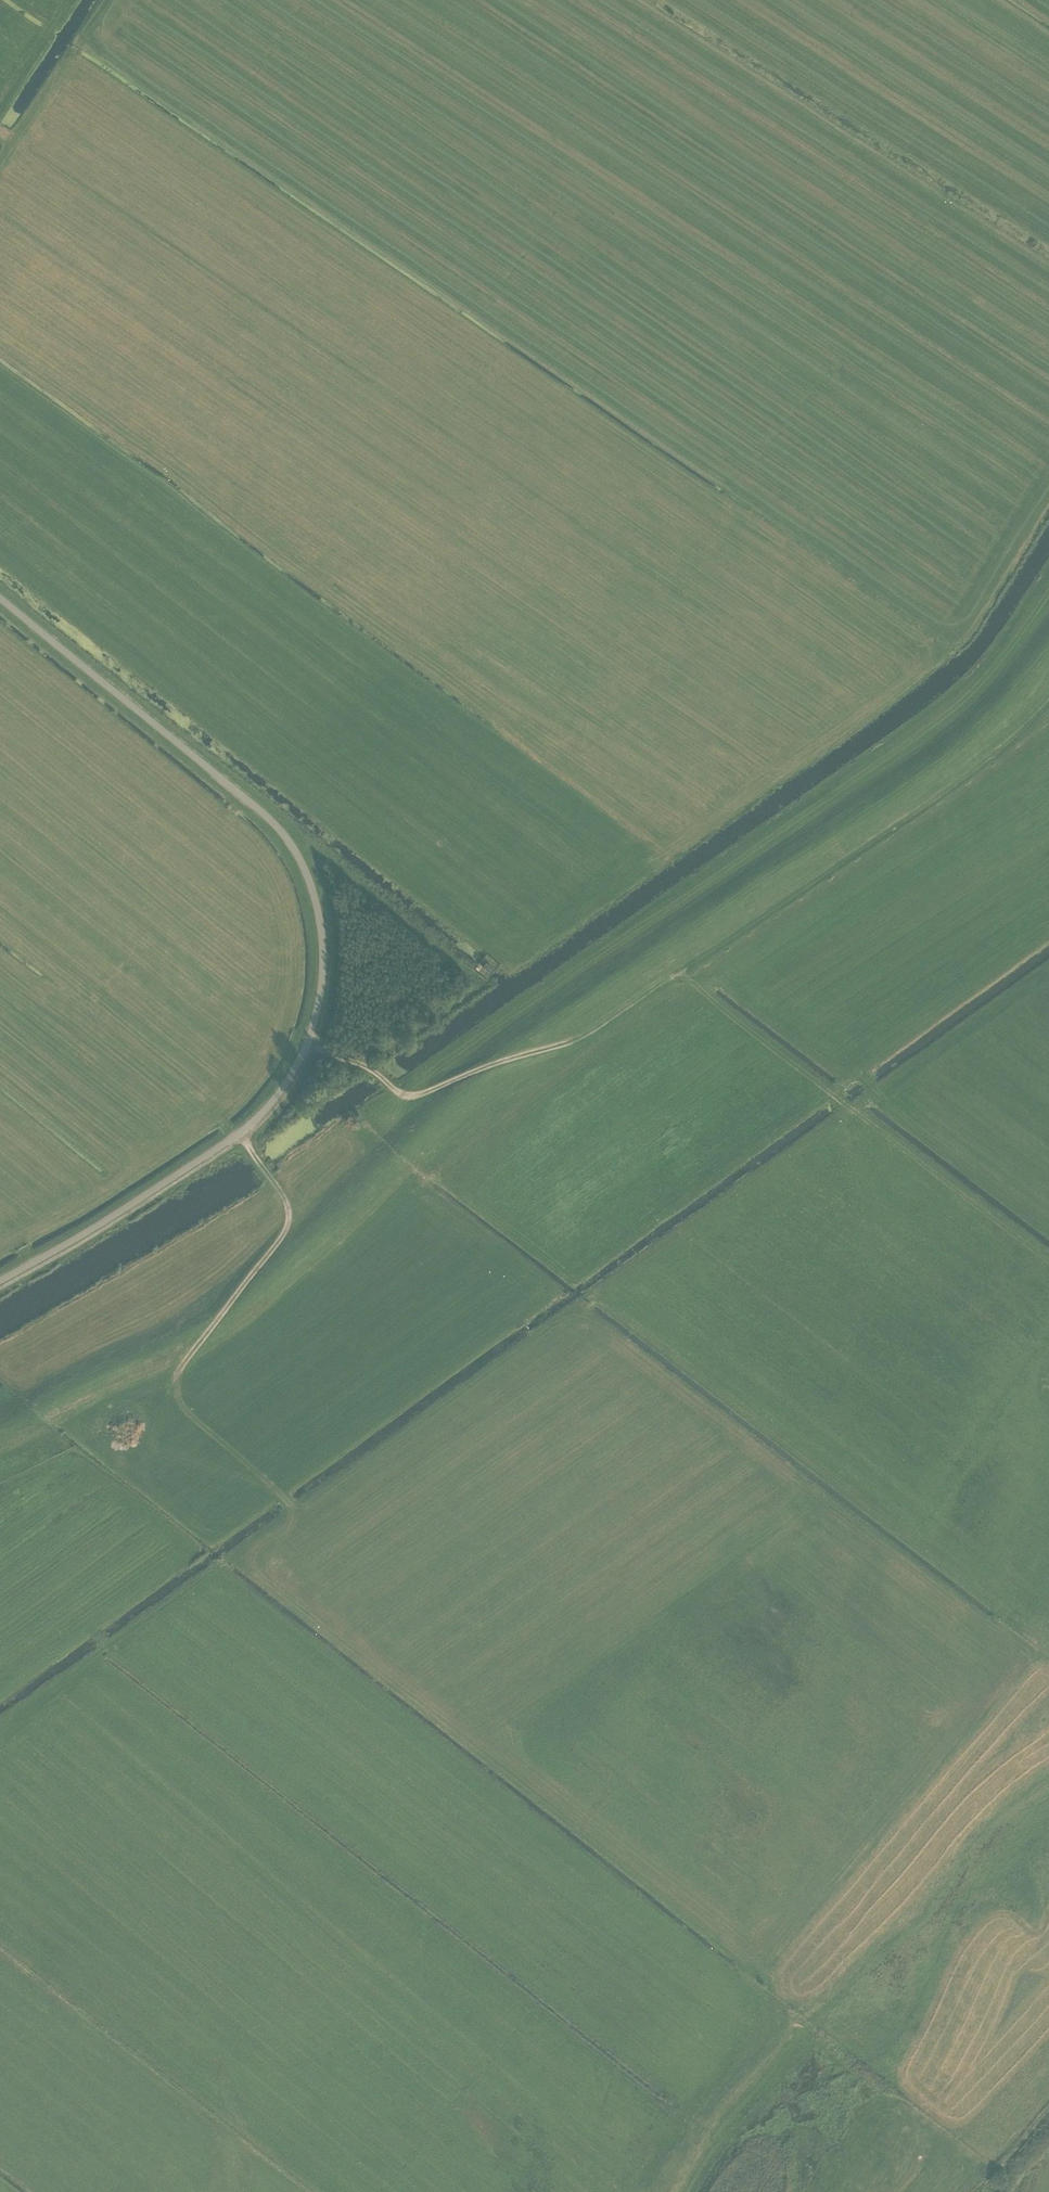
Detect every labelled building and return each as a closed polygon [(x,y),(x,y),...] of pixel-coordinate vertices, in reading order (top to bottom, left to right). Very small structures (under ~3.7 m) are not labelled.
[(486,963),(483,967),(491,973),(494,969),(486,963)]
